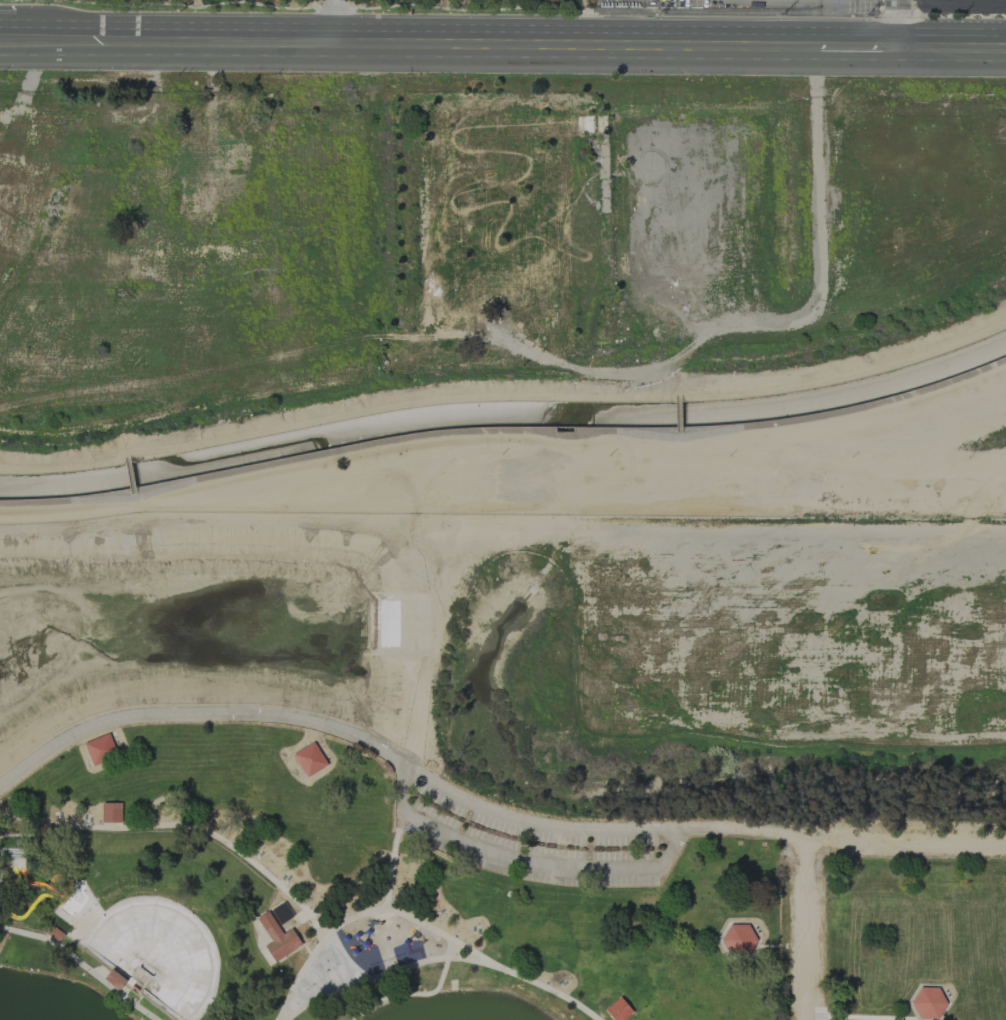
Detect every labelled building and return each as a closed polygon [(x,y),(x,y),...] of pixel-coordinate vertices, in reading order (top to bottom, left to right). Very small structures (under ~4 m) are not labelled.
[(91,765),(116,756),(108,733),(82,742),(91,765)] [(327,765),(313,741),(291,754),(305,778),(327,765)] [(101,822),(120,823),(121,803),(101,802),(101,822)] [(255,918),(267,910),(283,933),(290,928),(301,944),(274,961),(265,946),(271,942),(255,918)] [(752,924),(725,924),(724,954),(752,955),(752,924)] [(941,988),(914,987),(914,1018),(940,1019),(941,988)] [(631,1012),(620,996),(604,1008),(612,1019),(621,1019),(631,1012)]
